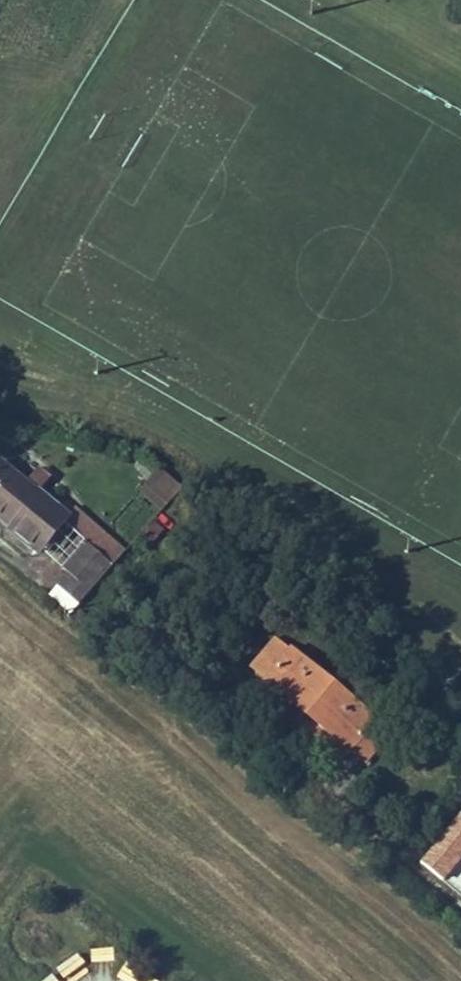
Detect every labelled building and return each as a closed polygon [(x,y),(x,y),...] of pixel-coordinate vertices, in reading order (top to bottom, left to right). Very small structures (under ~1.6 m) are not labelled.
[(89,512),(61,489),(58,492),(22,463),(0,489),(0,497),(32,524),(29,527),(57,550),(89,512)] [(193,484),(180,473),(165,490),(178,501),(193,484)] [(94,531),(102,538),(131,561),(144,544),(95,504),(89,512),(101,522),(94,531)] [(188,523),(176,513),(160,532),(172,542),(188,523)] [(76,584),(97,602),(131,561),(102,538),(79,565),(86,571),(76,584)] [(290,683),(317,653),(304,641),(277,671),(290,683)] [(401,728),(317,653),(290,683),(374,758),(401,728)] [(460,856),(460,814),(455,810),(418,860),(444,879),(460,856)]
